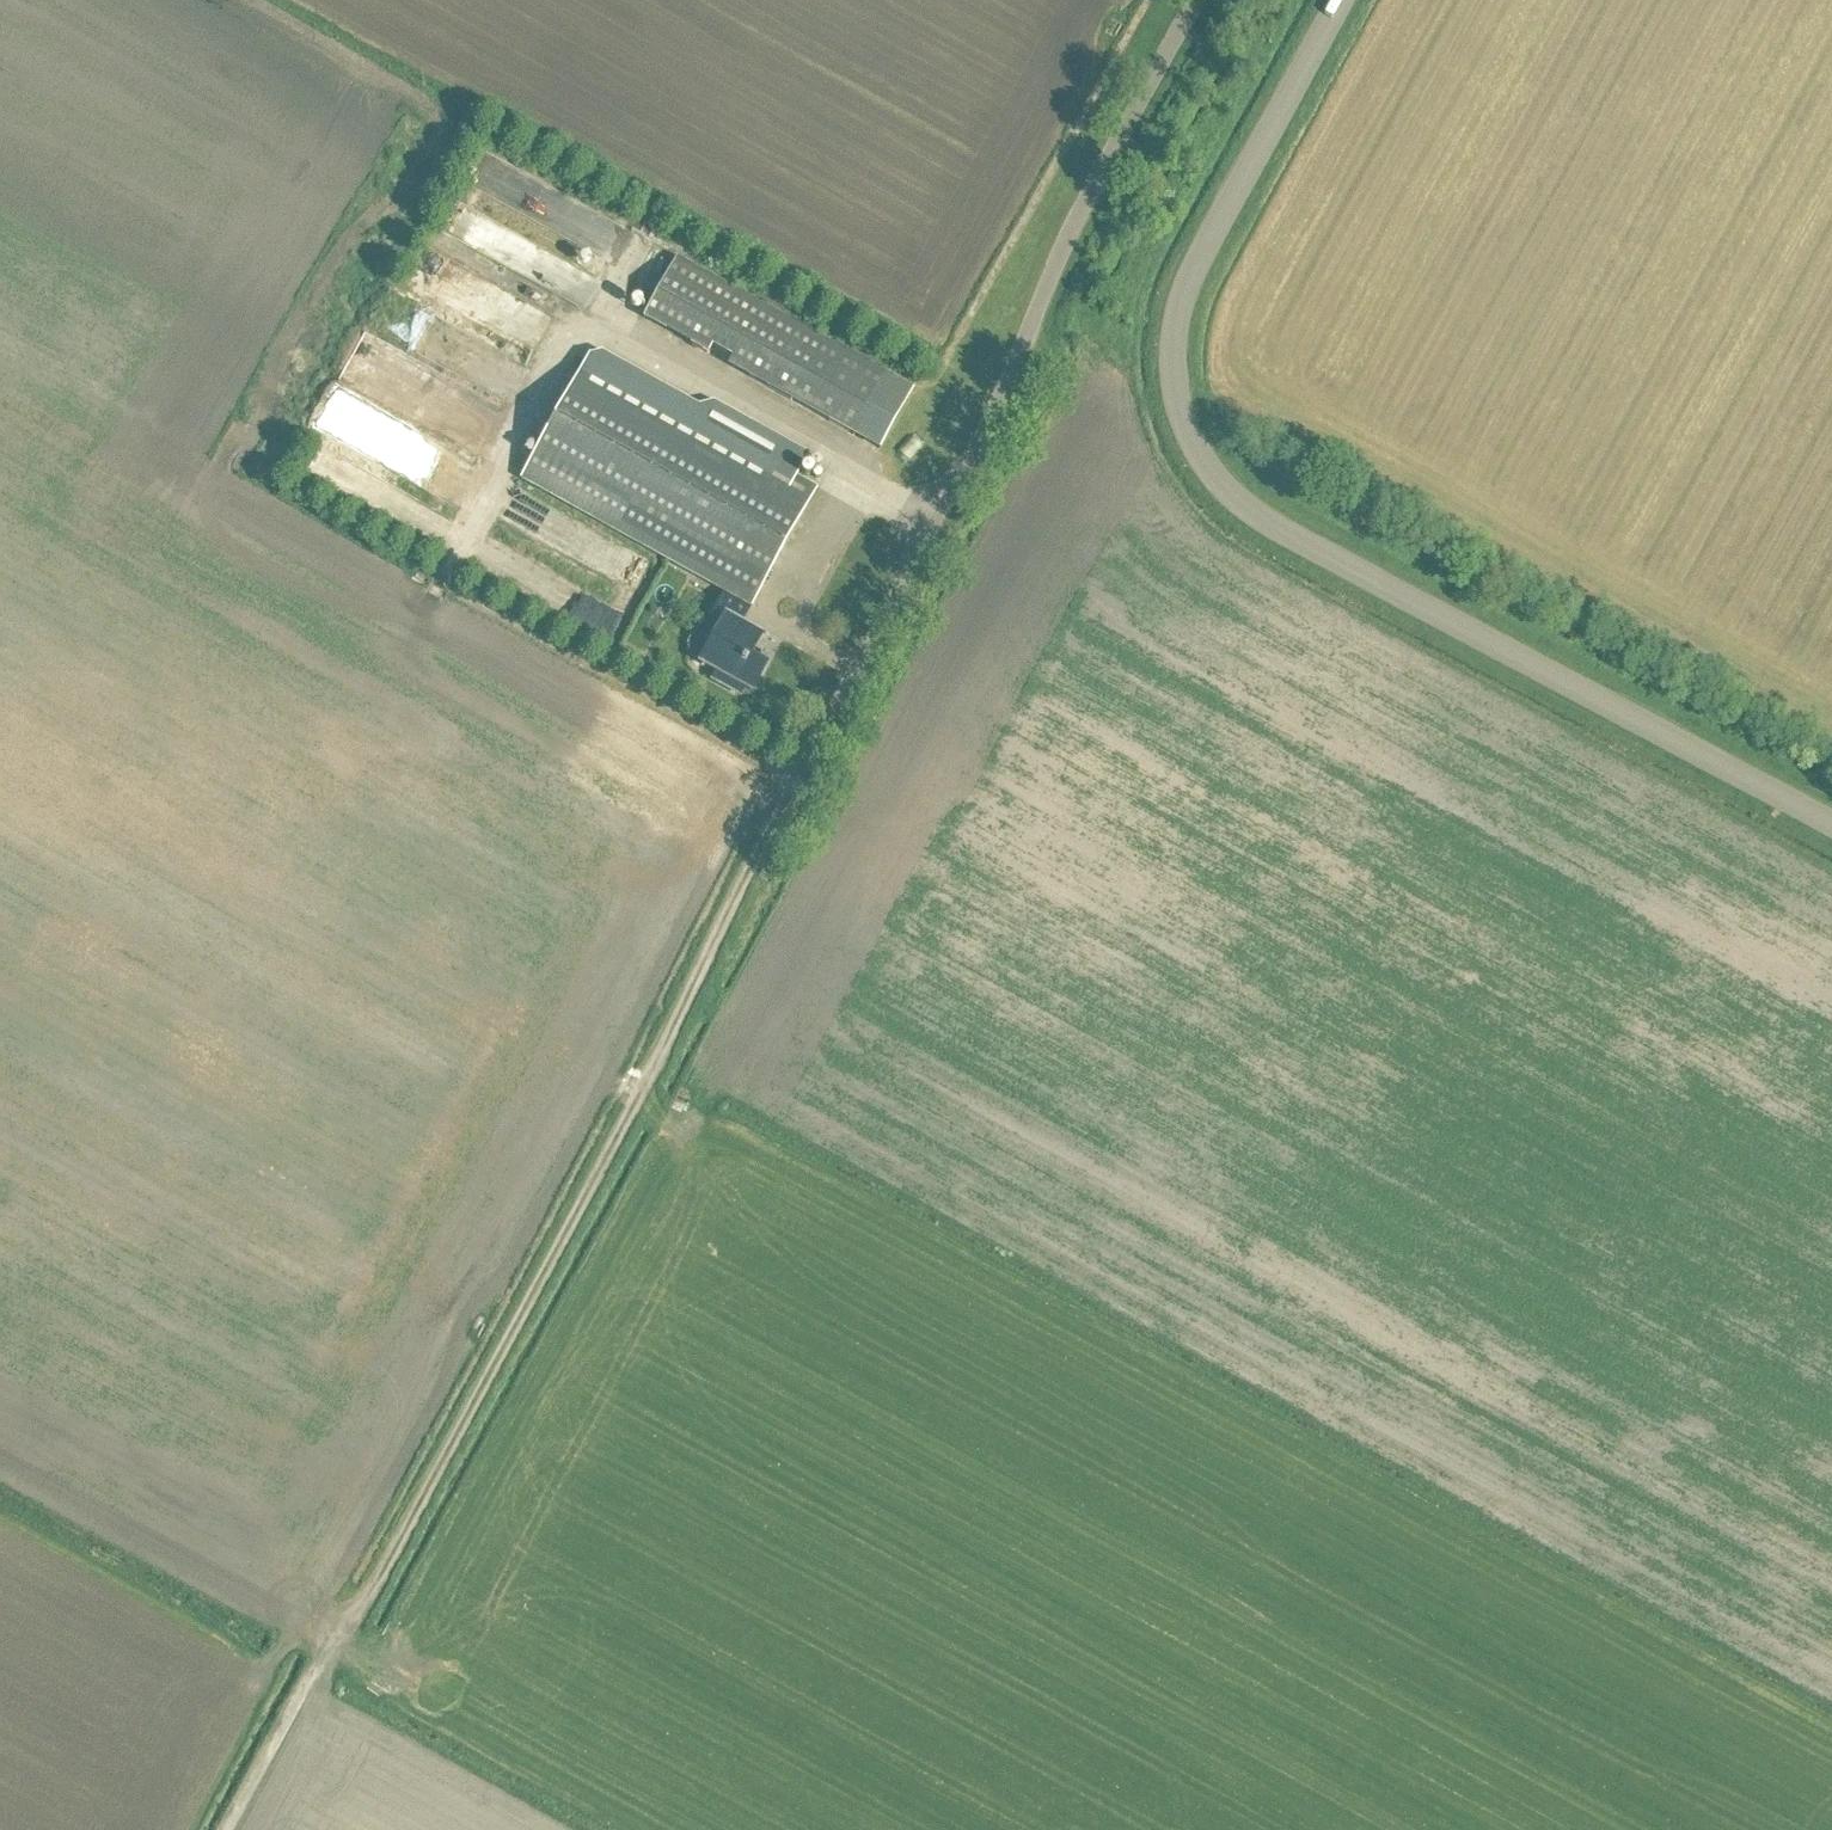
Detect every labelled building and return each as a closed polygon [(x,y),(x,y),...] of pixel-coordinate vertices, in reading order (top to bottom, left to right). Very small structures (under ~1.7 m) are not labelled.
[(467,221),(464,227),(482,237),(478,243),(505,257),(517,235),(467,209),(462,218),(467,221)] [(726,368),(878,452),(913,390),(676,258),(641,320),(706,356),(710,349),(730,360),(726,368)] [(515,401),(532,356),(428,316),(417,346),(413,345),(407,360),(515,401)] [(817,495),(794,482),(809,456),(713,402),(697,406),(601,353),(588,356),(518,482),(729,598),(706,641),(715,646),(703,669),(713,674),(709,682),(724,690),(742,699),(746,692),(754,697),(767,673),(752,664),(763,644),(741,631),(752,611),(753,612),(817,495)] [(671,572),(630,635),(648,646),(689,584),(671,572)]
